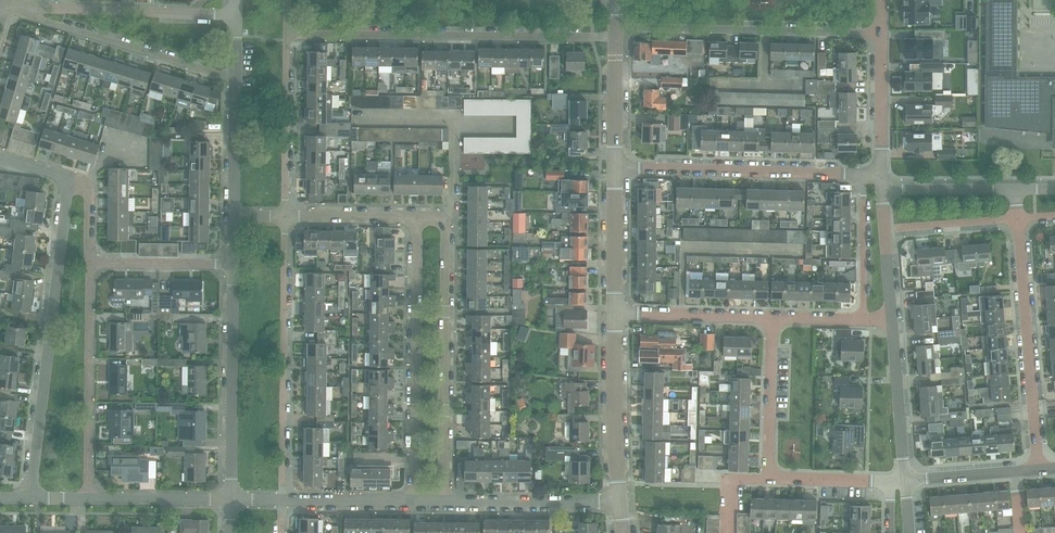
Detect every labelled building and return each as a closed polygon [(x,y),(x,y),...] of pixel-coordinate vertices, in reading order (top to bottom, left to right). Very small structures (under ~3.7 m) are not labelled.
[(904,6),(904,17),(905,17),(905,24),(924,25),(924,24),(929,24),(929,19),(930,19),(930,6),(942,6),(942,0),(905,0),(905,6),(904,6)] [(986,126),(1053,133),(1053,128),(1054,128),(1054,77),(1016,78),(1016,0),(986,0),(986,126)] [(967,29),(975,30),(976,15),(967,15),(967,29)] [(906,43),(904,43),(903,53),(906,54),(906,58),(932,58),(932,57),(943,57),(943,40),(944,40),(944,31),(922,31),(922,39),(906,39),(906,43)] [(61,62),(65,48),(57,46),(57,48),(40,43),(41,41),(22,35),(18,49),(43,57),(53,60),(61,62)] [(635,42),(634,60),(645,60),(650,60),(650,64),(660,64),(660,55),(686,56),(686,54),(702,54),(702,49),(703,41),(703,40),(687,39),(686,42),(652,41),(652,43),(645,43),(646,42),(635,42)] [(719,61),(733,62),(733,56),(727,56),(727,42),(719,41),(719,40),(712,40),(712,41),(710,41),(709,56),(709,64),(719,65),(719,61)] [(747,57),(757,58),(757,43),(755,43),(755,41),(748,41),(748,42),(740,42),(740,57),(733,56),(733,62),(746,62),(747,57)] [(771,58),(785,59),(786,44),(771,43),(771,58)] [(800,44),(786,44),(785,59),(799,59),(800,44)] [(800,44),(799,59),(814,60),(814,44),(800,44)] [(63,67),(77,71),(83,53),(69,48),(63,67)] [(366,66),(367,48),(353,48),(353,66),(366,66)] [(380,66),(380,48),(367,48),(366,66),(366,72),(372,72),(372,66),(380,66)] [(380,48),(380,66),(392,66),(393,48),(380,48)] [(393,48),(392,66),(405,66),(405,73),(406,73),(406,48),(393,48)] [(406,48),(406,73),(418,73),(418,66),(419,48),(406,48)] [(39,70),(43,57),(18,49),(14,63),(33,69),(33,68),(39,70)] [(478,67),(492,67),(492,49),(478,49),(478,67)] [(492,67),(505,67),(505,49),(492,49),(492,67)] [(505,73),(518,73),(518,49),(505,49),(505,67),(505,73)] [(518,73),(518,67),(531,67),(531,49),(518,49),(518,73)] [(545,68),(545,60),(545,49),(531,49),(531,67),(545,68)] [(328,66),(328,62),(328,52),(306,51),(306,61),(307,61),(307,66),(328,66)] [(422,51),(422,62),(422,69),(436,70),(435,77),(436,77),(436,51),(422,51)] [(448,76),(449,76),(449,51),(436,51),(436,77),(449,77),(448,76)] [(455,70),(462,70),(463,51),(449,51),(449,76),(455,76),(455,70)] [(462,77),(468,77),(468,70),(476,70),(476,52),(463,51),(462,70),(462,77)] [(567,52),(567,62),(567,71),(585,71),(585,52),(567,52)] [(839,53),(839,63),(839,67),(856,67),(856,52),(839,53)] [(978,52),(967,52),(967,63),(978,63),(978,52)] [(77,71),(90,76),(96,57),(83,53),(77,71)] [(826,53),(818,53),(818,67),(826,67),(826,53)] [(560,56),(550,56),(550,79),(560,80),(560,56)] [(96,57),(90,76),(104,80),(110,61),(96,57)] [(51,74),(57,76),(59,67),(60,67),(61,62),(53,60),(52,64),(55,65),(54,65),(51,74)] [(110,61),(104,80),(102,87),(110,89),(112,82),(117,84),(123,65),(110,61)] [(29,82),(33,69),(14,63),(10,76),(29,82)] [(906,81),(904,81),(904,89),(906,89),(906,90),(932,91),(932,88),(942,88),(942,78),(942,73),(943,73),(942,63),(922,63),(922,64),(922,72),(910,72),(906,72),(906,81)] [(137,69),(123,65),(117,84),(131,88),(137,69)] [(327,80),(328,66),(307,66),(307,80),(327,80)] [(833,81),(818,81),(818,87),(835,87),(835,81),(856,81),(856,67),(839,67),(839,68),(833,68),(833,81)] [(150,73),(137,69),(131,88),(145,92),(150,73)] [(170,75),(156,71),(150,89),(164,93),(170,75)] [(178,97),(183,79),(170,75),(164,93),(178,97)] [(25,96),(29,82),(10,76),(6,90),(25,96)] [(661,87),(683,88),(683,79),(662,78),(661,87)] [(191,101),(196,83),(183,79),(178,97),(191,101)] [(805,94),(806,94),(818,95),(818,87),(818,81),(817,81),(817,79),(806,79),(805,94)] [(327,94),(327,80),(307,80),(306,94),(308,94),(327,94)] [(422,82),(422,96),(423,96),(430,96),(436,96),(436,91),(426,91),(426,82),(422,82)] [(210,87),(196,83),(191,101),(205,106),(206,102),(207,103),(208,101),(215,104),(219,93),(209,91),(210,87)] [(977,84),(967,84),(967,96),(977,96),(977,84)] [(379,93),(379,87),(379,90),(368,90),(368,85),(366,85),(366,95),(379,95),(379,93)] [(818,87),(818,95),(830,95),(830,101),(830,107),(840,107),(856,107),(856,93),(835,93),(835,87),(818,87)] [(644,106),(655,106),(655,109),(665,109),(666,97),(659,97),(659,89),(644,89),(644,106)] [(717,107),(717,104),(718,92),(718,89),(710,89),(709,100),(709,115),(717,115),(717,107)] [(2,103),(21,109),(25,96),(6,90),(2,103)] [(586,100),(567,100),(567,93),(552,93),(552,108),(570,108),(570,123),(579,123),(579,117),(586,117),(586,100)] [(308,94),(306,94),(306,108),(308,108),(327,108),(332,108),(333,108),(333,95),(327,95),(327,94),(308,94)] [(53,100),(62,102),(67,104),(69,99),(55,95),(53,100)] [(935,105),(906,105),(906,124),(932,124),(932,115),(938,115),(942,111),(942,107),(952,107),(952,95),(935,95),(935,105)] [(349,109),(352,109),(358,109),(358,96),(352,96),(349,96),(349,109)] [(532,99),(518,99),(518,115),(518,122),(532,122),(532,99)] [(21,109),(2,103),(0,108),(0,118),(8,120),(15,122),(17,123),(21,109)] [(51,109),(56,110),(65,113),(66,108),(53,104),(51,109)] [(126,107),(124,113),(127,114),(131,115),(133,109),(126,107)] [(840,107),(840,122),(856,121),(856,107),(840,107)] [(101,116),(106,118),(109,109),(104,108),(101,116)] [(332,123),(332,108),(327,108),(308,108),(306,108),(306,123),(319,123),(319,129),(338,129),(338,123),(332,123)] [(745,108),(745,115),(745,119),(753,120),(753,108),(745,108)] [(818,108),(818,128),(836,128),(836,121),(829,121),(829,108),(818,108)] [(106,118),(104,126),(110,128),(115,111),(109,109),(106,118)] [(110,128),(117,129),(121,112),(115,111),(110,128)] [(117,129),(123,131),(127,114),(124,113),(121,112),(117,129)] [(142,113),(140,117),(134,116),(129,132),(135,134),(139,122),(147,123),(154,125),(157,117),(142,113)] [(123,131),(129,132),(134,116),(131,115),(127,114),(123,131)] [(688,130),(689,116),(669,115),(669,129),(688,130)] [(13,128),(15,122),(8,120),(6,126),(13,128)] [(191,129),(204,129),(204,120),(191,121),(191,129)] [(21,128),(22,124),(17,123),(15,122),(13,128),(10,139),(16,140),(20,128),(21,128)] [(135,134),(143,136),(147,123),(139,122),(135,134)] [(143,136),(150,138),(154,125),(147,123),(143,136)] [(666,132),(666,124),(660,124),(660,123),(644,123),(643,141),(659,141),(659,132),(666,132)] [(585,156),(585,148),(586,148),(586,131),(582,131),(582,124),(551,124),(551,132),(565,132),(565,140),(571,140),(571,148),(569,148),(569,156),(585,156)] [(715,149),(716,130),(702,130),(702,125),(693,124),(692,148),(715,149)] [(985,124),(977,125),(977,135),(985,135),(985,124)] [(787,126),(787,133),(786,151),(800,152),(801,134),(792,133),(793,126),(787,126)] [(20,128),(16,140),(22,142),(26,130),(21,128),(20,128)] [(45,128),(42,138),(39,147),(53,152),(59,133),(45,128)] [(758,150),(765,150),(765,142),(765,137),(765,129),(759,128),(759,132),(745,132),(745,150),(758,150)] [(818,128),(818,143),(838,143),(838,150),(856,150),(856,134),(838,134),(838,128),(836,128),(818,128)] [(306,137),(306,150),(327,150),(327,136),(337,137),(338,129),(319,129),(318,137),(306,137)] [(26,130),(22,142),(29,144),(32,132),(26,130)] [(532,130),(518,130),(518,138),(518,153),(532,153),(532,130)] [(716,130),(715,149),(730,149),(731,131),(716,130)] [(731,131),(730,149),(745,150),(745,132),(731,131)] [(35,146),(38,137),(39,134),(32,132),(29,144),(35,146)] [(72,137),(59,133),(53,152),(66,156),(72,137)] [(190,156),(210,156),(210,142),(204,142),(204,133),(191,133),(191,142),(190,142),(190,156)] [(765,142),(765,150),(771,150),(771,151),(786,151),(787,133),(772,133),(772,137),(772,142),(765,142)] [(914,150),(914,152),(924,152),(924,150),(932,150),(932,149),(937,149),(937,159),(956,159),(956,148),(942,148),(942,144),(938,141),(932,141),(932,133),(906,133),(906,137),(903,137),(903,147),(906,147),(906,150),(914,150)] [(800,152),(814,152),(814,134),(801,134),(800,152)] [(72,137),(66,156),(80,160),(85,141),(72,137)] [(179,139),(179,148),(188,148),(188,140),(179,139)] [(80,160),(94,164),(97,154),(100,145),(85,141),(80,160)] [(306,164),(327,164),(327,150),(306,150),(306,164)] [(210,170),(210,156),(190,156),(190,170),(210,170)] [(375,194),(378,194),(379,175),(379,168),(379,161),(367,161),(367,175),(367,193),(375,193),(375,194)] [(327,164),(306,164),(305,178),(326,178),(327,164)] [(391,176),(391,168),(379,168),(379,175),(378,194),(380,194),(380,193),(391,193),(390,193),(390,182),(390,176),(391,176)] [(129,183),(129,169),(121,169),(110,169),(110,183),(129,183)] [(409,194),(418,194),(419,176),(419,169),(407,169),(407,176),(407,195),(409,195),(409,194)] [(209,184),(210,170),(190,170),(190,184),(209,184)] [(559,180),(559,192),(588,192),(588,180),(563,179),(564,171),(546,171),(546,180),(559,180)] [(10,189),(12,175),(5,174),(4,188),(10,189)] [(17,190),(19,176),(12,175),(10,189),(17,190)] [(357,193),(367,193),(367,175),(354,175),(354,194),(357,194),(357,193)] [(407,176),(395,175),(394,193),(404,194),(404,195),(407,195),(407,176)] [(24,190),(25,177),(19,176),(17,190),(20,190),(24,190)] [(427,195),(430,195),(430,176),(419,176),(418,194),(427,194),(427,195)] [(430,176),(430,195),(433,195),(433,194),(443,194),(442,194),(442,177),(443,177),(443,176),(430,176)] [(30,191),(32,178),(25,177),(24,190),(30,191)] [(37,192),(38,178),(32,178),(30,191),(37,192)] [(326,193),(326,178),(305,178),(305,193),(308,193),(308,203),(318,203),(319,193),(326,193)] [(643,188),(638,188),(638,189),(635,189),(635,197),(638,197),(638,201),(656,201),(656,202),(661,202),(661,189),(658,189),(658,178),(643,178),(643,188)] [(109,197),(129,197),(129,183),(110,183),(109,197)] [(822,192),(826,192),(826,200),(832,199),(832,206),(850,206),(850,192),(840,192),(840,183),(822,183),(822,192)] [(190,198),(209,198),(209,184),(190,184),(190,198)] [(468,196),(468,199),(488,199),(488,186),(487,186),(487,187),(469,186),(469,196),(468,196)] [(677,188),(677,198),(676,208),(691,208),(691,188),(677,188)] [(705,208),(706,189),(691,188),(691,208),(705,208)] [(706,189),(705,208),(720,209),(720,189),(706,189)] [(720,189),(720,209),(734,209),(734,199),(741,199),(741,191),(734,190),(720,189)] [(42,208),(44,194),(44,193),(37,192),(30,191),(24,190),(20,190),(19,198),(25,199),(24,206),(42,208)] [(741,191),(741,199),(747,200),(746,210),(762,210),(762,190),(747,190),(747,191),(741,191)] [(776,191),(762,190),(762,210),(776,211),(776,191)] [(791,191),(776,191),(776,211),(789,211),(789,212),(790,212),(791,191)] [(805,192),(791,191),(790,212),(798,213),(798,211),(804,211),(805,192)] [(588,192),(556,192),(556,213),(561,213),(573,213),(573,206),(577,206),(588,206),(588,192)] [(109,211),(129,211),(129,197),(109,197),(109,211)] [(209,212),(209,198),(190,198),(190,212),(209,212)] [(469,201),(469,210),(487,210),(488,199),(468,199),(468,201),(469,201)] [(522,201),(513,201),(513,212),(522,212),(522,201)] [(656,214),(656,202),(656,201),(638,201),(638,214),(656,214)] [(816,201),(815,213),(822,213),(822,209),(830,209),(831,202),(816,201)] [(40,225),(42,208),(24,206),(22,222),(11,220),(10,227),(24,229),(25,223),(40,225)] [(827,219),(850,219),(850,206),(832,206),(832,211),(825,211),(825,219),(827,219)] [(467,219),(467,222),(487,222),(487,210),(469,210),(468,219),(467,219)] [(109,225),(128,225),(129,211),(109,211),(109,225)] [(209,226),(209,212),(190,212),(190,226),(209,226)] [(524,212),(513,212),(513,218),(513,233),(524,233),(524,212)] [(587,213),(573,213),(561,213),(561,219),(551,218),(551,226),(562,226),(562,225),(571,225),(571,231),(587,231),(587,219),(587,213)] [(662,215),(656,215),(656,214),(638,214),(638,228),(656,228),(656,227),(662,228),(662,215)] [(826,232),(850,232),(850,219),(827,219),(827,231),(826,231),(826,232)] [(468,234),(487,234),(487,222),(467,222),(467,224),(468,224),(468,234)] [(121,240),(121,253),(136,253),(136,239),(128,239),(128,225),(109,225),(109,240),(121,240)] [(24,229),(10,227),(0,226),(0,236),(6,236),(6,238),(14,239),(13,250),(32,252),(33,237),(24,236),(24,229)] [(209,241),(209,226),(190,226),(189,241),(190,241),(197,241),(209,241)] [(394,237),(394,238),(390,238),(390,227),(376,227),(376,237),(376,250),(395,250),(395,248),(394,248),(394,237)] [(638,241),(656,241),(656,228),(638,228),(638,241)] [(318,249),(319,231),(305,230),(305,235),(296,235),(296,249),(305,249),(304,256),(318,256),(318,249)] [(318,249),(331,249),(332,231),(319,231),(318,249)] [(331,249),(331,253),(337,253),(337,249),(345,249),(345,231),(332,231),(331,249)] [(345,231),(345,249),(357,249),(358,231),(345,231)] [(826,232),(826,245),(850,245),(850,232),(826,232)] [(487,246),(487,234),(468,234),(468,243),(467,243),(467,246),(487,246)] [(587,236),(576,236),(571,236),(571,243),(562,243),(543,242),(543,248),(587,248),(587,236)] [(537,256),(538,241),(522,241),(521,256),(537,256)] [(638,254),(656,254),(656,241),(638,241),(638,254)] [(811,259),(811,253),(811,249),(816,249),(816,245),(811,244),(805,245),(805,253),(805,259),(811,259)] [(976,245),(978,267),(986,266),(985,261),(991,261),(990,244),(976,245)] [(833,258),(839,258),(850,258),(850,245),(826,245),(827,258),(833,258)] [(953,250),(955,264),(955,269),(959,269),(959,271),(971,270),(971,267),(978,267),(976,245),(962,246),(962,249),(953,250)] [(521,247),(513,247),(512,261),(521,261),(521,247)] [(944,247),(930,248),(932,270),(933,280),(941,279),(940,270),(940,264),(955,264),(953,250),(944,251),(944,247)] [(587,260),(587,248),(543,248),(543,252),(549,252),(550,258),(553,258),(553,259),(562,259),(562,253),(571,253),(571,259),(587,260)] [(924,271),(932,270),(930,248),(916,249),(918,266),(924,265),(924,271)] [(468,261),(486,261),(487,249),(467,249),(467,252),(468,252),(468,261)] [(32,252),(13,250),(11,265),(6,264),(5,271),(19,272),(20,266),(30,267),(32,252)] [(389,262),(393,262),(393,263),(394,263),(394,253),(395,253),(395,250),(376,250),(376,262),(373,262),(373,274),(388,274),(389,262)] [(638,267),(656,267),(656,254),(638,254),(638,267)] [(467,273),(486,273),(486,261),(468,261),(468,270),(467,270),(467,273)] [(555,272),(555,263),(542,263),(542,271),(555,272)] [(586,267),(576,267),(571,266),(571,276),(561,276),(561,281),(570,281),(570,287),(587,288),(587,276),(586,276),(586,267)] [(662,274),(656,274),(656,267),(638,267),(638,280),(656,280),(662,280),(662,274)] [(18,279),(19,272),(5,271),(1,270),(0,278),(2,280),(6,281),(8,278),(14,279),(12,294),(30,296),(32,281),(18,279)] [(768,299),(768,288),(768,281),(761,281),(762,272),(756,272),(755,281),(755,298),(768,299)] [(305,273),(304,288),(325,288),(325,273),(305,273)] [(486,285),(486,273),(467,273),(467,275),(468,275),(468,285),(486,285)] [(388,274),(373,274),(371,274),(371,288),(388,288),(388,280),(395,280),(395,274),(388,274)] [(522,279),(512,278),(512,286),(512,288),(522,288),(522,279)] [(703,297),(704,279),(690,279),(689,296),(703,297)] [(704,279),(703,297),(716,297),(716,280),(704,279)] [(144,280),(115,280),(115,297),(113,297),(111,299),(111,303),(113,305),(124,305),(124,298),(144,298),(144,294),(152,294),(153,282),(144,282),(144,280)] [(656,293),(656,280),(638,280),(638,293),(656,293)] [(668,298),(679,298),(680,280),(675,280),(674,287),(669,287),(668,298)] [(716,280),(716,297),(729,298),(729,280),(716,280)] [(729,280),(729,298),(742,298),(742,280),(729,280)] [(742,280),(742,298),(755,298),(755,281),(742,280)] [(202,298),(202,281),(174,281),(174,298),(202,298)] [(771,299),(785,299),(785,281),(772,281),(771,299)] [(785,281),(785,299),(798,300),(798,282),(785,281)] [(798,300),(811,300),(811,282),(798,282),(798,300)] [(811,282),(811,300),(824,300),(825,283),(811,282)] [(913,305),(914,320),(936,318),(934,290),(933,282),(925,282),(926,291),(916,292),(917,305),(913,305)] [(825,283),(824,300),(837,301),(838,283),(825,283)] [(838,283),(837,301),(850,301),(851,283),(838,283)] [(466,296),(486,296),(486,285),(468,285),(468,294),(467,294),(466,296)] [(1054,299),(1054,285),(1046,286),(1047,300),(1054,299)] [(304,302),(325,302),(325,288),(304,288),(304,302)] [(388,296),(388,288),(371,288),(370,301),(395,301),(395,296),(388,296)] [(544,304),(556,304),(561,304),(586,304),(586,292),(570,292),(570,298),(544,297),(544,304)] [(30,296),(12,294),(11,302),(5,301),(4,308),(0,308),(0,311),(0,315),(14,317),(15,311),(28,312),(30,296)] [(171,295),(158,295),(158,313),(171,313),(171,295)] [(984,296),(971,297),(972,304),(984,303),(985,310),(1002,308),(1001,295),(984,296)] [(486,309),(486,296),(466,296),(466,299),(468,299),(467,309),(468,309),(468,308),(485,308),(485,309),(486,309)] [(1054,312),(1054,299),(1047,300),(1048,313),(1054,312)] [(339,309),(345,309),(349,309),(349,301),(345,301),(345,300),(339,300),(339,309)] [(395,306),(395,301),(370,301),(370,313),(388,314),(388,306),(395,306)] [(304,302),(304,316),(325,316),(325,302),(304,302)] [(512,316),(512,323),(525,325),(525,310),(519,310),(519,304),(512,304),(512,309),(512,316)] [(586,311),(575,310),(573,310),(573,304),(561,304),(556,304),(556,326),(565,326),(565,327),(586,327),(586,311)] [(1002,308),(985,310),(980,310),(981,323),(986,322),(986,323),(1003,322),(1002,308)] [(388,322),(388,314),(370,313),(370,326),(394,327),(394,322),(388,322)] [(317,330),(317,337),(336,337),(338,337),(338,332),(336,330),(325,330),(325,316),(304,316),(304,330),(317,330)] [(491,316),(477,316),(466,316),(466,321),(472,321),(472,329),(491,329),(491,316)] [(936,318),(914,320),(915,333),(932,332),(931,326),(937,326),(936,318)] [(1003,322),(986,323),(987,336),(1004,335),(1003,322)] [(127,323),(121,323),(111,323),(110,351),(127,351),(127,323)] [(206,323),(195,323),(181,323),(180,340),(183,340),(183,352),(206,352),(206,323)] [(1046,323),(1033,323),(1033,334),(1046,334),(1046,323)] [(394,332),(394,327),(370,326),(370,340),(388,340),(388,332),(394,332)] [(5,337),(4,342),(0,341),(0,348),(15,350),(17,350),(18,344),(23,344),(25,329),(6,327),(5,337)] [(491,342),(491,329),(472,329),(472,336),(466,336),(466,342),(491,342)] [(851,330),(837,329),(836,360),(863,361),(863,341),(851,341),(851,330)] [(959,330),(954,330),(937,332),(938,338),(960,337),(959,330)] [(594,345),(583,344),(575,344),(575,333),(560,333),(559,347),(569,347),(568,372),(579,372),(579,369),(582,369),(582,365),(593,366),(594,345)] [(686,349),(686,348),(690,348),(699,349),(699,347),(692,347),(692,346),(686,346),(686,343),(676,343),(676,338),(658,337),(658,335),(641,335),(640,346),(658,347),(686,349)] [(701,350),(714,350),(714,335),(701,335),(701,350)] [(988,349),(1005,348),(1009,347),(1008,347),(1008,339),(1005,339),(1004,335),(987,336),(981,336),(982,349),(988,349)] [(724,355),(737,356),(738,337),(724,336),(724,355)] [(336,344),(336,337),(317,337),(317,344),(306,343),(306,358),(327,358),(327,344),(336,344)] [(751,337),(738,337),(737,356),(750,356),(751,337)] [(955,344),(960,345),(960,338),(960,337),(938,338),(938,345),(955,344)] [(968,337),(966,337),(960,338),(960,345),(961,350),(969,350),(968,337)] [(388,347),(388,340),(370,340),(370,353),(394,353),(394,347),(388,347)] [(491,355),(491,342),(466,342),(466,347),(472,347),(472,355),(491,355)] [(917,361),(939,359),(939,350),(933,351),(933,345),(916,347),(917,361)] [(693,364),(685,364),(686,349),(658,347),(658,350),(640,350),(639,362),(659,363),(673,363),(673,370),(693,370),(693,364)] [(788,360),(796,360),(796,347),(787,348),(788,360)] [(15,350),(0,348),(0,369),(16,371),(18,357),(15,356),(15,350)] [(988,349),(989,362),(1007,361),(1005,348),(988,349)] [(394,358),(394,353),(370,353),(370,366),(387,366),(387,358),(394,358)] [(491,368),(491,355),(472,355),(472,362),(466,362),(466,368),(491,368)] [(975,357),(971,357),(971,355),(965,355),(966,364),(971,363),(986,362),(985,358),(982,357),(976,357),(975,357)] [(306,372),(327,372),(327,358),(306,358),(306,372)] [(939,359),(917,361),(918,375),(935,373),(934,368),(940,367),(939,359)] [(1007,361),(989,362),(990,374),(1007,373),(1007,361)] [(128,366),(121,365),(110,365),(110,393),(127,394),(128,366)] [(206,366),(195,366),(189,366),(189,386),(182,385),(182,394),(189,394),(205,394),(206,366)] [(941,379),(964,377),(963,366),(950,368),(951,372),(941,373),(941,379)] [(491,381),(491,368),(466,368),(466,373),(472,373),(472,381),(491,381)] [(16,371),(0,369),(0,392),(9,393),(10,387),(15,388),(16,371)] [(387,378),(387,369),(370,369),(370,383),(394,383),(394,378),(387,378)] [(306,386),(327,386),(327,372),(306,372),(306,386)] [(663,373),(655,372),(645,372),(644,386),(663,386),(663,373)] [(990,374),(991,387),(1008,386),(1007,373),(990,374)] [(835,376),(835,388),(840,388),(840,408),(861,408),(862,388),(849,388),(850,377),(835,376)] [(964,377),(941,379),(942,386),(958,385),(965,385),(964,377)] [(750,379),(739,379),(731,378),(731,392),(750,392),(750,379)] [(394,388),(394,383),(370,383),(369,396),(387,396),(387,388),(394,388)] [(569,406),(572,406),(588,405),(588,390),(585,390),(585,383),(560,384),(561,398),(568,398),(569,406)] [(491,385),(483,385),(472,385),(472,393),(466,393),(466,399),(491,399),(491,385)] [(327,400),(327,386),(306,386),(306,400),(327,400)] [(644,399),(663,399),(663,386),(644,386),(644,399)] [(941,386),(936,387),(920,388),(921,402),(943,400),(941,386)] [(984,404),(993,403),(993,400),(1009,399),(1008,386),(991,387),(980,388),(981,398),(983,398),(984,404)] [(706,391),(700,391),(700,403),(709,404),(709,391),(706,391)] [(9,393),(0,392),(0,414),(14,416),(16,401),(12,400),(12,394),(9,393)] [(731,392),(731,405),(749,405),(750,392),(731,392)] [(534,393),(526,395),(529,406),(537,404),(534,393)] [(387,404),(387,396),(369,396),(369,409),(393,409),(394,404),(387,404)] [(523,398),(515,402),(521,413),(528,409),(523,398)] [(491,412),(491,399),(466,399),(466,404),(472,404),(472,412),(491,412)] [(662,412),(663,399),(644,399),(644,411),(662,412)] [(326,414),(327,400),(306,400),(306,414),(316,415),(316,421),(335,421),(335,415),(326,414)] [(689,400),(688,412),(697,412),(697,400),(692,400),(689,400)] [(922,416),(924,416),(924,422),(944,420),(949,420),(956,420),(963,419),(967,419),(966,411),(948,412),(948,407),(943,407),(943,400),(921,402),(922,416)] [(136,403),(136,410),(157,411),(158,407),(158,403),(136,403)] [(185,403),(173,403),(173,407),(173,413),(180,414),(185,414),(185,411),(185,403)] [(730,418),(749,418),(749,405),(731,405),(730,411),(722,410),(722,417),(730,417),(730,418)] [(393,415),(393,409),(369,409),(369,422),(387,422),(387,414),(393,415)] [(976,418),(984,417),(983,409),(976,410),(976,418)] [(121,410),(110,410),(110,419),(112,419),(112,437),(113,437),(113,444),(132,444),(132,437),(133,437),(133,410),(121,410)] [(185,414),(180,414),(180,428),(187,428),(187,439),(205,439),(205,411),(195,411),(187,411),(185,411),(185,414)] [(644,424),(662,425),(662,412),(644,411),(644,424)] [(490,425),(491,412),(472,412),(472,419),(466,419),(466,425),(490,425)] [(691,426),(691,425),(697,425),(697,412),(688,412),(688,426),(691,426)] [(14,416),(0,414),(0,437),(1,437),(7,438),(8,431),(12,432),(14,416)] [(579,414),(569,414),(558,414),(557,423),(565,423),(565,437),(567,439),(571,439),(571,440),(588,440),(588,422),(579,422),(579,414)] [(749,431),(749,418),(730,418),(730,431),(749,431)] [(334,428),(335,421),(316,421),(315,428),(303,427),(303,442),(323,442),(324,428),(334,428)] [(369,422),(369,435),(393,435),(393,430),(387,430),(387,422),(369,422)] [(998,426),(997,426),(999,451),(1014,450),(1013,434),(1021,433),(1020,422),(1012,423),(1012,427),(999,428),(998,426)] [(643,438),(654,438),(662,438),(662,425),(644,424),(643,438)] [(929,432),(938,431),(939,440),(930,441),(931,457),(945,456),(944,440),(942,424),(928,425),(929,432)] [(490,437),(490,425),(466,425),(466,430),(472,430),(472,437),(490,437)] [(833,425),(833,430),(832,452),(852,452),(853,445),(857,445),(857,447),(864,448),(864,426),(853,425),(833,425)] [(986,452),(999,451),(997,426),(990,427),(991,436),(985,436),(986,452)] [(729,444),(749,444),(749,431),(730,431),(725,430),(724,444),(729,444)] [(369,449),(376,449),(387,449),(387,441),(393,441),(393,435),(369,435),(369,449)] [(972,437),(973,454),(986,452),(985,436),(972,437)] [(958,438),(959,455),(973,454),(972,437),(958,438)] [(944,440),(945,456),(959,455),(958,438),(944,440)] [(478,481),(479,448),(479,441),(475,441),(475,448),(474,448),(474,460),(465,460),(465,462),(456,462),(456,476),(465,477),(465,481),(478,481)] [(665,442),(646,441),(646,454),(664,455),(665,442)] [(303,456),(323,456),(323,442),(303,442),(303,456)] [(12,460),(14,445),(0,444),(0,459),(12,460)] [(729,457),(748,457),(749,444),(729,444),(729,457)] [(168,447),(168,456),(184,456),(184,447),(168,447)] [(589,462),(592,462),(592,461),(592,460),(591,459),(590,458),(589,457),(589,456),(588,456),(587,456),(586,456),(580,455),(580,448),(558,447),(546,447),(546,461),(571,461),(571,471),(570,482),(589,482),(589,462)] [(492,481),(492,460),(484,460),(484,448),(479,448),(478,481),(492,481)] [(505,481),(505,449),(500,449),(500,460),(492,460),(492,481),(505,481)] [(518,481),(518,461),(510,460),(510,449),(505,449),(505,481),(518,481)] [(518,461),(518,481),(531,482),(531,471),(531,449),(526,449),(526,461),(518,461)] [(205,454),(194,454),(188,454),(188,462),(185,462),(185,473),(188,473),(188,481),(205,481),(205,454)] [(645,468),(664,468),(664,455),(646,454),(645,468)] [(303,456),(302,470),(323,470),(323,456),(303,456)] [(148,481),(148,470),(148,461),(140,461),(140,457),(113,457),(113,474),(130,474),(130,481),(148,481)] [(729,457),(729,459),(729,470),(748,471),(748,457),(729,457)] [(10,476),(12,460),(0,459),(0,475),(10,476)] [(351,485),(365,486),(365,468),(352,468),(351,485)] [(365,486),(377,486),(378,469),(365,468),(365,486)] [(645,481),(664,481),(664,468),(645,468),(645,481)] [(391,469),(378,469),(377,486),(391,486),(391,469)] [(323,485),(323,474),(323,470),(302,470),(302,484),(323,485)] [(1054,504),(1053,487),(1039,488),(1040,505),(1054,504)] [(1027,507),(1038,506),(1040,505),(1039,488),(1025,489),(1027,507)] [(1003,517),(1002,509),(1009,508),(1007,491),(994,492),(996,509),(997,517),(1003,517)] [(996,509),(994,492),(981,493),(983,510),(996,509)] [(978,520),(977,511),(983,510),(981,493),(968,494),(970,511),(971,520),(978,520)] [(955,496),(957,512),(970,511),(968,494),(955,496)] [(942,497),(943,513),(957,512),(955,496),(942,497)] [(930,515),(941,514),(943,513),(942,497),(929,498),(930,515)] [(750,498),(750,513),(750,518),(763,519),(763,499),(750,498)] [(763,499),(763,519),(776,519),(777,499),(763,499)] [(776,519),(789,519),(790,499),(777,499),(776,519)] [(789,519),(803,520),(803,500),(790,499),(789,519)] [(803,520),(805,520),(816,520),(817,500),(803,500),(803,520)] [(851,506),(851,520),(870,520),(870,507),(851,506)] [(1005,512),(1006,522),(1015,521),(1014,511),(1005,512)] [(309,532),(319,532),(319,519),(297,518),(297,528),(298,528),(298,532),(309,532)] [(345,529),(345,532),(358,532),(359,519),(345,518),(345,529)] [(359,519),(358,532),(372,532),(372,519),(359,519)] [(372,519),(372,532),(385,532),(385,519),(372,519)] [(385,519),(385,532),(398,532),(398,519),(385,519)] [(398,519),(398,532),(410,532),(411,519),(398,519)] [(181,530),(181,532),(208,532),(209,520),(182,520),(181,530)] [(498,520),(485,520),(484,532),(498,532),(498,520)] [(498,520),(498,532),(511,532),(511,520),(498,520)] [(511,520),(511,532),(524,532),(524,520),(511,520)] [(524,520),(524,532),(537,532),(537,520),(524,520)] [(537,520),(537,532),(550,532),(550,520),(537,520)] [(851,520),(851,532),(870,532),(870,520),(851,520)] [(428,522),(414,522),(414,532),(428,532),(428,522)] [(441,522),(428,522),(428,532),(441,532),(441,522)] [(441,532),(454,532),(454,522),(441,522),(441,532)] [(468,522),(454,522),(454,532),(467,532),(468,522)] [(481,523),(468,522),(467,532),(481,532),(481,523)] [(556,523),(556,532),(596,532),(597,523),(579,523),(579,530),(562,530),(562,523),(556,523)] [(677,524),(657,524),(657,532),(677,532),(677,524)]
